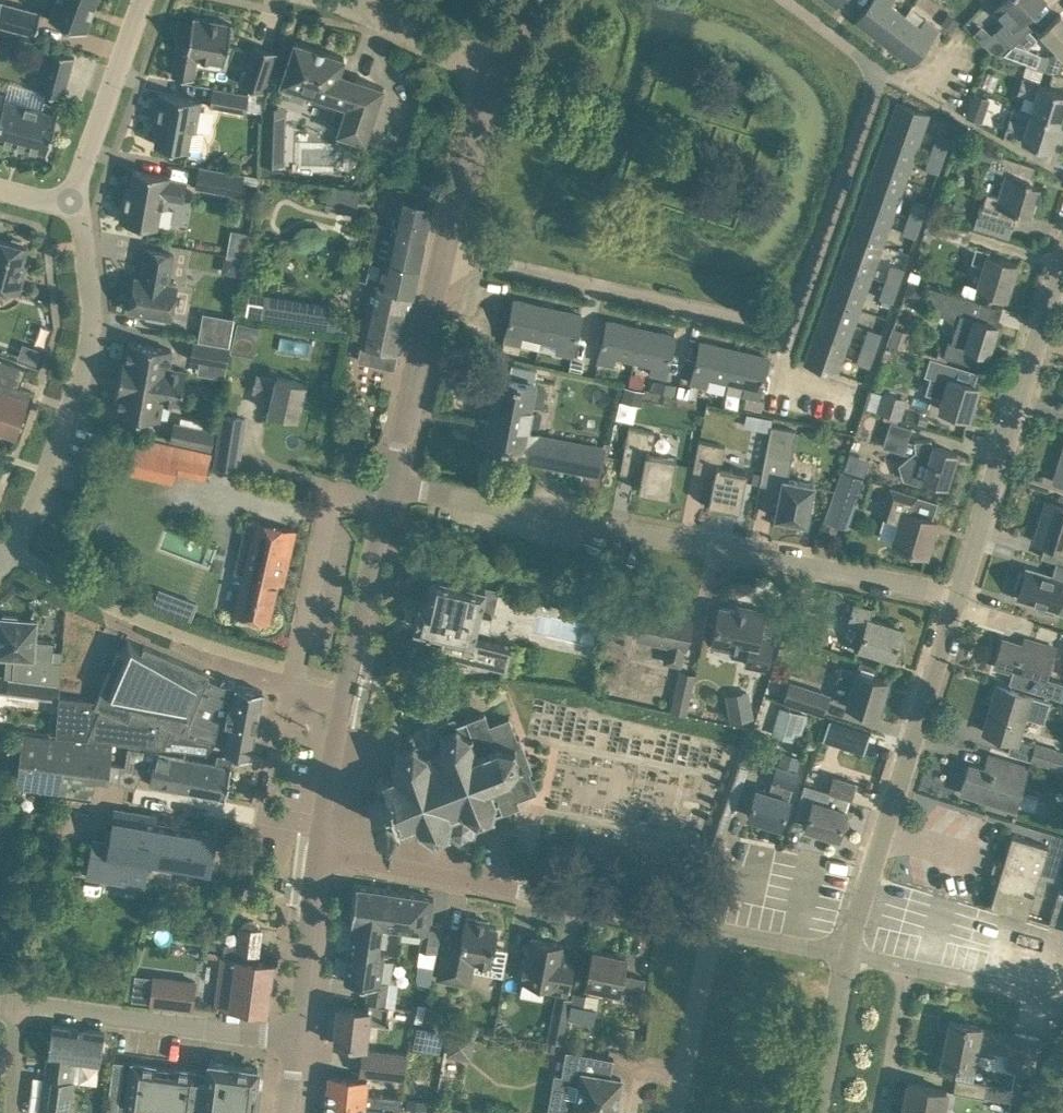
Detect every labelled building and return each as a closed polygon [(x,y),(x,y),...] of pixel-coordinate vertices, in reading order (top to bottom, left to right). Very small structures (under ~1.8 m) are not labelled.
[(35,32),(41,11),(1,0),(0,0),(0,23),(35,32)] [(50,15),(85,28),(95,0),(55,0),(50,15)] [(884,40),(904,13),(891,3),(893,0),(871,0),(856,19),(884,40)] [(963,20),(979,5),(974,0),(963,0),(953,10),(963,20)] [(983,42),(990,49),(1003,52),(1012,44),(1016,40),(1027,29),(1028,28),(1031,25),(1022,16),(1039,0),(1001,0),(992,9),(1004,21),(997,28),(992,33),(983,42)] [(1041,31),(1054,44),(1046,69),(1059,74),(1062,62),(1062,14),(1060,12),(1041,31)] [(884,40),(912,61),(939,26),(926,16),(919,25),(904,13),(884,40)] [(198,51),(226,56),(232,22),(193,15),(188,42),(177,41),(172,73),(193,76),(198,51)] [(1016,40),(1003,52),(1036,63),(1039,52),(1026,46),(1036,36),(1028,28),(1027,29),(1016,40)] [(280,81),(311,92),(310,97),(344,109),(337,130),(364,139),(383,85),(355,76),(354,80),(338,75),(344,55),(294,39),(280,81)] [(242,83),(263,89),(276,50),(255,43),(242,83)] [(47,150),(57,111),(54,110),(59,93),(63,95),(74,54),(49,47),(38,88),(46,90),(41,106),(5,97),(6,92),(0,91),(0,137),(47,150)] [(1029,109),(1060,119),(1062,109),(1062,90),(1037,81),(1036,84),(1021,79),(1017,91),(1033,96),(1029,109)] [(209,104),(244,109),(247,90),(211,85),(209,104)] [(154,121),(158,121),(155,142),(187,148),(191,129),(195,129),(201,98),(159,91),(154,121)] [(885,134),(916,145),(928,112),(897,101),(885,134)] [(969,102),(965,115),(981,120),(986,108),(969,102)] [(1029,109),(1024,123),(1009,118),(1005,130),(1022,135),(1021,137),(1051,147),(1060,119),(1029,109)] [(261,154),(278,154),(278,126),(261,126),(261,154)] [(936,132),(930,149),(943,154),(949,137),(936,132)] [(873,167),(905,178),(916,145),(885,134),(873,167)] [(924,165),(937,170),(943,154),(930,149),(924,165)] [(986,190),(979,214),(1012,224),(1017,211),(1030,215),(1036,198),(1039,198),(1042,188),(1039,188),(1040,185),(1030,181),(1035,164),(1018,158),(993,151),(989,165),(1005,170),(998,194),(986,190)] [(195,186),(240,194),(244,172),(199,164),(195,186)] [(862,200),(893,211),(905,178),(873,167),(862,200)] [(126,185),(120,218),(157,225),(160,205),(165,206),(166,195),(183,198),(186,180),(170,177),(170,174),(133,168),(130,186),(126,185)] [(324,204),(355,211),(360,191),(329,184),(324,204)] [(373,220),(366,253),(371,254),(372,254),(377,255),(384,257),(419,265),(422,247),(425,237),(432,203),(411,198),(391,194),(386,216),(385,220),(385,222),(378,221),(373,220)] [(916,197),(909,213),(921,218),(927,201),(916,197)] [(850,232),(881,244),(893,211),(862,200),(850,232)] [(903,230),(914,235),(921,218),(909,213),(903,230)] [(934,230),(966,241),(972,225),(940,214),(934,230)] [(839,265),(870,276),(881,244),(850,232),(839,265)] [(18,291),(26,263),(22,262),(27,244),(24,243),(23,239),(12,237),(10,240),(0,237),(0,286),(18,291)] [(988,252),(989,248),(976,244),(971,258),(984,262),(977,285),(987,289),(987,290),(989,291),(990,289),(1006,294),(1016,261),(988,252)] [(135,275),(129,310),(167,317),(174,280),(167,279),(172,252),(145,247),(140,276),(135,275)] [(362,341),(358,359),(393,367),(397,349),(400,349),(419,265),(384,257),(379,282),(372,280),(359,341),(362,341)] [(891,261),(885,280),(898,285),(904,266),(891,261)] [(827,298),(858,309),(870,276),(839,265),(827,298)] [(880,295),(893,299),(898,285),(885,280),(880,295)] [(979,297),(928,281),(929,288),(933,296),(938,304),(949,316),(957,321),(946,354),(977,363),(981,349),(988,351),(997,322),(974,315),(979,297)] [(248,291),(245,314),(280,319),(283,297),(248,291)] [(523,334),(540,338),(548,305),(514,297),(504,339),(521,343),(523,334)] [(815,331),(847,342),(858,309),(827,298),(815,331)] [(540,338),(557,341),(555,350),(572,354),(581,312),(548,305),(540,338)] [(615,354),(634,359),(641,326),(607,318),(598,360),(613,363),(615,354)] [(861,345),(874,350),(882,330),(868,325),(861,345)] [(634,359),(651,363),(649,372),(665,376),(675,333),(641,326),(634,359)] [(805,360),(836,371),(847,342),(815,331),(805,360)] [(190,357),(226,364),(230,344),(194,338),(190,357)] [(709,375),(727,379),(734,347),(700,339),(691,381),(707,385),(709,375)] [(123,360),(121,374),(182,385),(185,369),(168,366),(171,347),(129,340),(125,360),(123,360)] [(23,342),(18,356),(36,362),(41,348),(23,342)] [(856,358),(869,364),(874,350),(861,345),(856,358)] [(727,379),(744,383),(742,394),(746,395),(747,395),(758,398),(768,355),(734,347),(727,379)] [(929,354),(924,373),(930,375),(926,390),(942,395),(939,407),(947,409),(968,416),(969,412),(973,414),(977,402),(973,401),(978,383),(974,382),(978,369),(977,369),(946,360),(945,359),(935,356),(929,354)] [(15,436),(32,390),(20,385),(26,367),(0,358),(0,431),(15,436)] [(121,374),(118,389),(120,389),(116,409),(159,417),(163,394),(180,397),(182,385),(121,374)] [(489,418),(479,417),(476,436),(521,445),(519,456),(598,472),(603,445),(526,430),(527,424),(527,425),(531,406),(530,406),(535,381),(497,374),(489,418)] [(276,379),(256,375),(252,390),(272,394),(269,410),(297,415),(305,382),(277,376),(276,379)] [(643,390),(625,386),(622,399),(641,403),(643,390)] [(884,388),(878,408),(899,415),(906,395),(884,388)] [(746,395),(743,406),(761,410),(763,399),(758,398),(747,395),(746,395)] [(246,416),(232,414),(233,408),(218,405),(217,411),(222,412),(212,463),(237,467),(246,416)] [(170,439),(211,448),(215,428),(174,419),(170,439)] [(882,444),(903,450),(911,425),(890,419),(882,444)] [(620,470),(641,474),(638,488),(669,494),(677,454),(651,449),(655,430),(629,425),(620,470)] [(791,459),(783,458),(788,430),(771,426),(760,482),(781,486),(783,476),(788,477),(791,459)] [(138,436),(130,470),(173,480),(176,469),(181,445),(138,436)] [(957,451),(933,443),(930,437),(915,438),(916,447),(899,462),(904,476),(919,481),(925,476),(947,483),(957,451)] [(693,469),(714,473),(708,502),(739,508),(747,470),(721,465),(725,444),(699,439),(693,469)] [(869,457),(850,451),(844,467),(864,473),(869,457)] [(1054,479),(1060,481),(1062,482),(1062,464),(1059,462),(1054,479)] [(824,518),(846,525),(863,477),(841,469),(824,518)] [(787,521),(805,525),(805,521),(806,521),(813,482),(788,477),(783,476),(781,486),(775,515),(788,517),(787,521)] [(886,513),(879,536),(891,540),(899,542),(913,546),(912,549),(922,552),(923,550),(926,551),(936,517),(932,516),(937,499),(918,493),(890,485),(888,491),(882,512),(886,513)] [(1035,539),(1045,542),(1062,548),(1062,504),(1050,500),(1044,520),(1041,519),(1035,539)] [(283,582),(295,528),(248,517),(236,571),(243,573),(234,611),(269,619),(278,580),(283,582)] [(1014,588),(1018,589),(1016,595),(1037,602),(1036,606),(1054,612),(1055,608),(1062,610),(1062,563),(1056,561),(1051,574),(1025,565),(1023,572),(1019,571),(1014,588)] [(491,609),(493,609),(499,586),(433,570),(426,600),(419,599),(414,623),(444,630),(440,648),(506,663),(510,644),(472,636),(476,619),(488,622),(491,609)] [(686,646),(693,611),(645,601),(637,636),(668,642),(665,659),(680,663),(683,646),(686,646)] [(848,620),(865,626),(859,646),(893,656),(902,627),(869,616),(871,608),(854,602),(848,620)] [(759,636),(764,609),(738,604),(737,608),(719,604),(711,643),(747,651),(745,662),(767,667),(773,638),(759,636)] [(37,619),(17,617),(17,614),(3,613),(3,616),(0,616),(0,655),(14,656),(12,675),(5,674),(4,675),(59,682),(60,682),(62,660),(52,659),(54,640),(35,638),(37,619)] [(796,634),(822,642),(828,621),(802,613),(796,634)] [(56,733),(163,744),(171,724),(199,736),(224,741),(223,748),(250,753),(262,688),(237,684),(237,685),(222,682),(208,676),(210,672),(144,644),(143,647),(127,636),(121,650),(118,649),(97,697),(59,692),(58,695),(56,733)] [(994,664),(1013,670),(1010,680),(1031,686),(1061,696),(1062,688),(1062,681),(1046,676),(1055,646),(1033,639),(1031,645),(1022,643),(1003,637),(994,664)] [(887,677),(875,674),(878,664),(860,659),(857,669),(841,664),(837,679),(851,683),(846,701),(876,711),(887,677)] [(681,667),(671,707),(686,711),(696,671),(681,667)] [(58,695),(59,692),(59,682),(0,674),(0,688),(58,695)] [(790,679),(783,701),(824,714),(831,693),(790,679)] [(1043,720),(1049,699),(997,684),(991,704),(995,706),(988,731),(1017,740),(1025,714),(1043,720)] [(748,688),(724,692),(729,720),(753,716),(748,688)] [(770,732),(794,739),(803,710),(778,703),(770,732)] [(370,797),(368,801),(371,802),(377,818),(376,820),(380,822),(381,819),(388,816),(389,820),(392,822),(396,822),(398,820),(402,830),(405,829),(404,826),(416,822),(418,827),(415,828),(416,830),(420,829),(431,838),(431,841),(433,842),(433,838),(447,833),(460,842),(475,837),(478,821),(491,815),(494,818),(495,816),(493,814),(519,804),(517,797),(536,789),(529,769),(532,768),(520,735),(517,737),(509,716),(489,724),(484,711),(474,715),(456,722),(454,716),(437,723),(440,730),(438,730),(429,720),(415,727),(412,743),(399,748),(396,746),(395,748),(397,751),(395,764),(391,766),(392,768),(395,767),(397,773),(385,778),(383,775),(381,776),(377,779),(375,785),(377,790),(382,794),(383,794),(373,798),(370,797)] [(871,730),(829,717),(822,738),(864,751),(871,730)] [(16,784),(91,794),(94,776),(109,778),(111,761),(108,761),(109,744),(20,733),(16,784)] [(1060,765),(1062,756),(1062,749),(1034,741),(1029,756),(1060,765)] [(178,753),(179,748),(168,747),(167,750),(156,748),(128,746),(125,763),(111,761),(109,778),(134,785),(143,767),(152,768),(149,782),(177,787),(182,765),(176,764),(177,758),(183,760),(184,755),(178,753)] [(217,753),(215,762),(200,759),(202,751),(179,748),(178,753),(184,755),(183,760),(177,758),(176,764),(182,765),(177,787),(225,796),(233,756),(217,753)] [(984,767),(969,762),(960,790),(988,798),(989,794),(1016,802),(1014,807),(1015,807),(1017,802),(1034,808),(1037,795),(1020,790),(1028,765),(988,753),(984,767)] [(747,813),(781,824),(792,785),(793,786),(798,770),(777,764),(772,779),(781,781),(777,793),(756,786),(747,813)] [(829,790),(838,793),(834,804),(813,798),(805,825),(838,835),(855,780),(834,774),(829,790)] [(155,820),(156,814),(115,807),(109,841),(94,838),(87,875),(144,885),(148,860),(209,871),(216,830),(155,820)] [(1003,863),(994,861),(991,869),(1000,872),(990,904),(1026,915),(1048,844),(1012,833),(1003,863)] [(351,931),(368,934),(366,950),(378,951),(382,924),(390,925),(395,890),(356,885),(351,919),(353,919),(351,931)] [(1062,924),(1062,921),(1062,887),(1060,886),(1049,920),(1062,924)] [(395,890),(390,925),(421,930),(420,937),(440,940),(442,922),(430,920),(434,896),(395,890)] [(440,965),(438,977),(470,983),(472,969),(474,960),(490,964),(496,972),(502,973),(507,948),(493,945),(497,926),(488,924),(489,919),(466,915),(462,935),(460,946),(444,943),(440,965)] [(225,941),(223,956),(258,960),(262,927),(259,927),(259,925),(259,923),(258,922),(257,920),(256,919),(254,918),(253,917),(251,917),(249,917),(248,917),(246,918),(245,919),(243,920),(242,921),(241,923),(241,925),(239,924),(236,942),(225,941)] [(368,999),(368,1000),(388,1004),(389,1002),(386,1002),(389,980),(381,979),(384,952),(383,951),(383,952),(378,951),(366,950),(368,934),(351,931),(344,978),(368,982),(365,998),(368,999)] [(545,987),(568,991),(575,953),(559,950),(561,942),(531,936),(527,958),(522,957),(519,977),(546,982),(545,987)] [(215,939),(208,938),(207,946),(214,947),(215,939)] [(586,983),(627,991),(626,999),(640,1002),(646,976),(622,972),(626,955),(593,948),(586,983)] [(215,1002),(215,1003),(266,1009),(273,962),(258,960),(223,956),(223,957),(221,956),(218,982),(223,983),(221,1002),(215,1002)] [(151,1000),(193,1005),(196,977),(154,972),(151,1000)] [(573,990),(571,1001),(584,1003),(585,992),(573,990)] [(555,993),(547,1038),(563,1041),(571,996),(555,993)] [(368,1000),(367,1007),(338,1004),(334,1040),(368,1043),(370,1018),(386,1021),(388,1004),(368,1000)] [(571,1001),(569,1017),(594,1021),(597,1006),(584,1003),(571,1001)] [(972,1065),(976,1046),(1009,1053),(1006,1065),(1032,1071),(1039,1036),(1014,1030),(1014,1032),(980,1025),(980,1024),(950,1018),(942,1058),(972,1065)] [(73,1080),(78,1081),(81,1059),(100,1061),(104,1030),(52,1023),(41,1110),(60,1112),(68,1112),(73,1080)] [(417,1024),(413,1046),(438,1051),(442,1029),(417,1024)] [(469,1056),(473,1033),(448,1029),(444,1052),(469,1056)] [(359,1071),(403,1076),(406,1052),(362,1047),(359,1071)] [(595,1112),(601,1112),(614,1112),(615,1111),(619,1111),(622,1096),(618,1095),(621,1077),(609,1074),(612,1058),(613,1058),(614,1056),(566,1048),(561,1072),(554,1071),(554,1073),(550,1094),(546,1112),(594,1112),(595,1112)] [(113,1058),(112,1066),(123,1068),(124,1060),(113,1058)] [(127,1108),(163,1112),(192,1112),(192,1109),(203,1110),(202,1112),(252,1112),(258,1066),(209,1059),(207,1079),(197,1077),(198,1070),(133,1061),(127,1108)] [(123,1068),(112,1066),(111,1074),(122,1076),(123,1068)] [(330,1073),(328,1100),(400,1108),(401,1095),(365,1091),(366,1077),(330,1073)] [(122,1076),(111,1074),(110,1082),(121,1084),(122,1076)] [(956,1076),(954,1089),(984,1095),(986,1081),(956,1076)] [(920,1112),(942,1112),(946,1088),(907,1080),(902,1110),(920,1112)] [(121,1084),(110,1082),(109,1090),(120,1092),(121,1084)] [(120,1092),(109,1090),(108,1098),(119,1100),(120,1092)] [(119,1100),(108,1098),(107,1106),(118,1108),(119,1100)] [(326,1112),(399,1112),(400,1109),(400,1108),(328,1100),(326,1112)]
